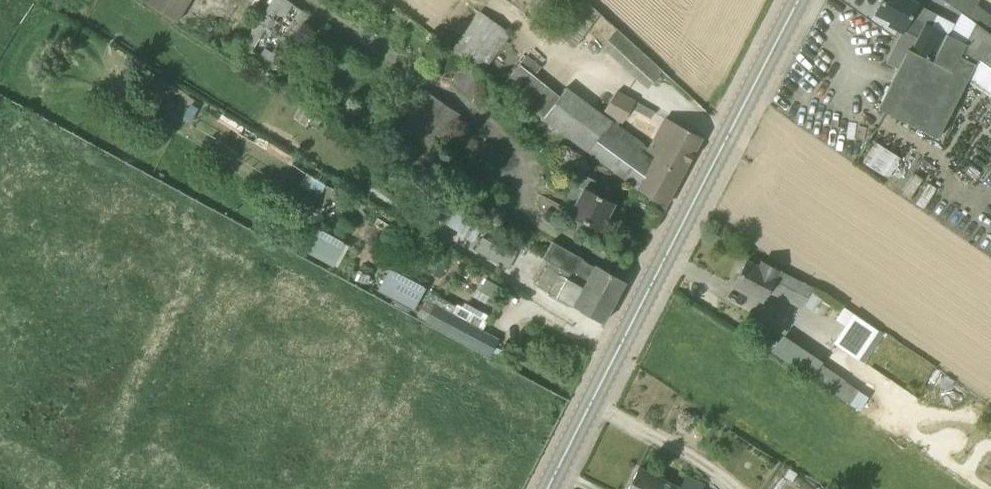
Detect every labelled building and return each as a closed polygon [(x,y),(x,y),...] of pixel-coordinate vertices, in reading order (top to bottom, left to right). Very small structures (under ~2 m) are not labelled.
[(193,0),(150,0),(147,4),(181,22),(193,0)] [(237,56),(268,77),(309,15),(286,0),(273,0),(237,56)] [(599,14),(584,0),(583,0),(557,36),(575,48),(599,14)] [(975,24),(965,44),(926,24),(925,25),(910,18),(917,4),(908,0),(882,0),(875,13),(891,21),(889,25),(902,32),(887,63),(897,69),(877,108),(937,139),(966,81),(990,98),(990,36),(975,24)] [(971,18),(977,5),(976,0),(945,0),(971,18)] [(483,74),(484,73),(511,34),(479,12),(451,52),(464,61),(483,74)] [(647,89),(662,73),(616,31),(601,47),(647,89)] [(613,132),(617,126),(565,89),(552,105),(527,85),(540,68),(526,57),(502,87),(528,108),(589,151),(588,152),(617,173),(664,208),(702,138),(674,123),(665,138),(657,134),(650,149),(643,145),(640,152),(613,132)] [(489,77),(484,73),(483,74),(464,61),(447,85),(471,102),(489,77)] [(617,91),(603,113),(622,124),(635,101),(617,91)] [(426,94),(382,157),(420,183),(464,120),(426,94)] [(856,160),(883,176),(896,156),(869,140),(856,160)] [(569,214),(600,230),(614,204),(590,191),(595,180),(580,172),(567,196),(576,201),(569,214)] [(449,206),(440,221),(456,231),(466,215),(449,206)] [(337,267),(349,247),(319,230),(306,253),(333,267),(334,266),(337,267)] [(507,271),(515,258),(482,239),(475,252),(507,271)] [(543,259),(586,285),(615,301),(624,283),(595,268),(595,269),(582,262),(583,261),(551,244),(543,259)] [(809,286),(797,280),(762,262),(759,268),(746,262),(733,286),(763,301),(773,281),(791,291),(786,300),(799,306),(809,286)] [(615,301),(586,285),(584,289),(546,268),(535,288),(603,324),(615,301)] [(390,269),(378,291),(415,311),(427,290),(390,269)] [(428,326),(489,359),(498,342),(452,317),(457,308),(432,295),(423,313),(432,318),(428,326)] [(879,331),(853,314),(834,343),(859,360),(879,331)] [(849,405),(859,390),(821,364),(811,379),(849,405)] [(638,469),(628,488),(678,488),(638,469)] [(792,482),(797,474),(789,469),(784,477),(792,482)] [(704,487),(685,477),(679,488),(703,488),(704,487)]
